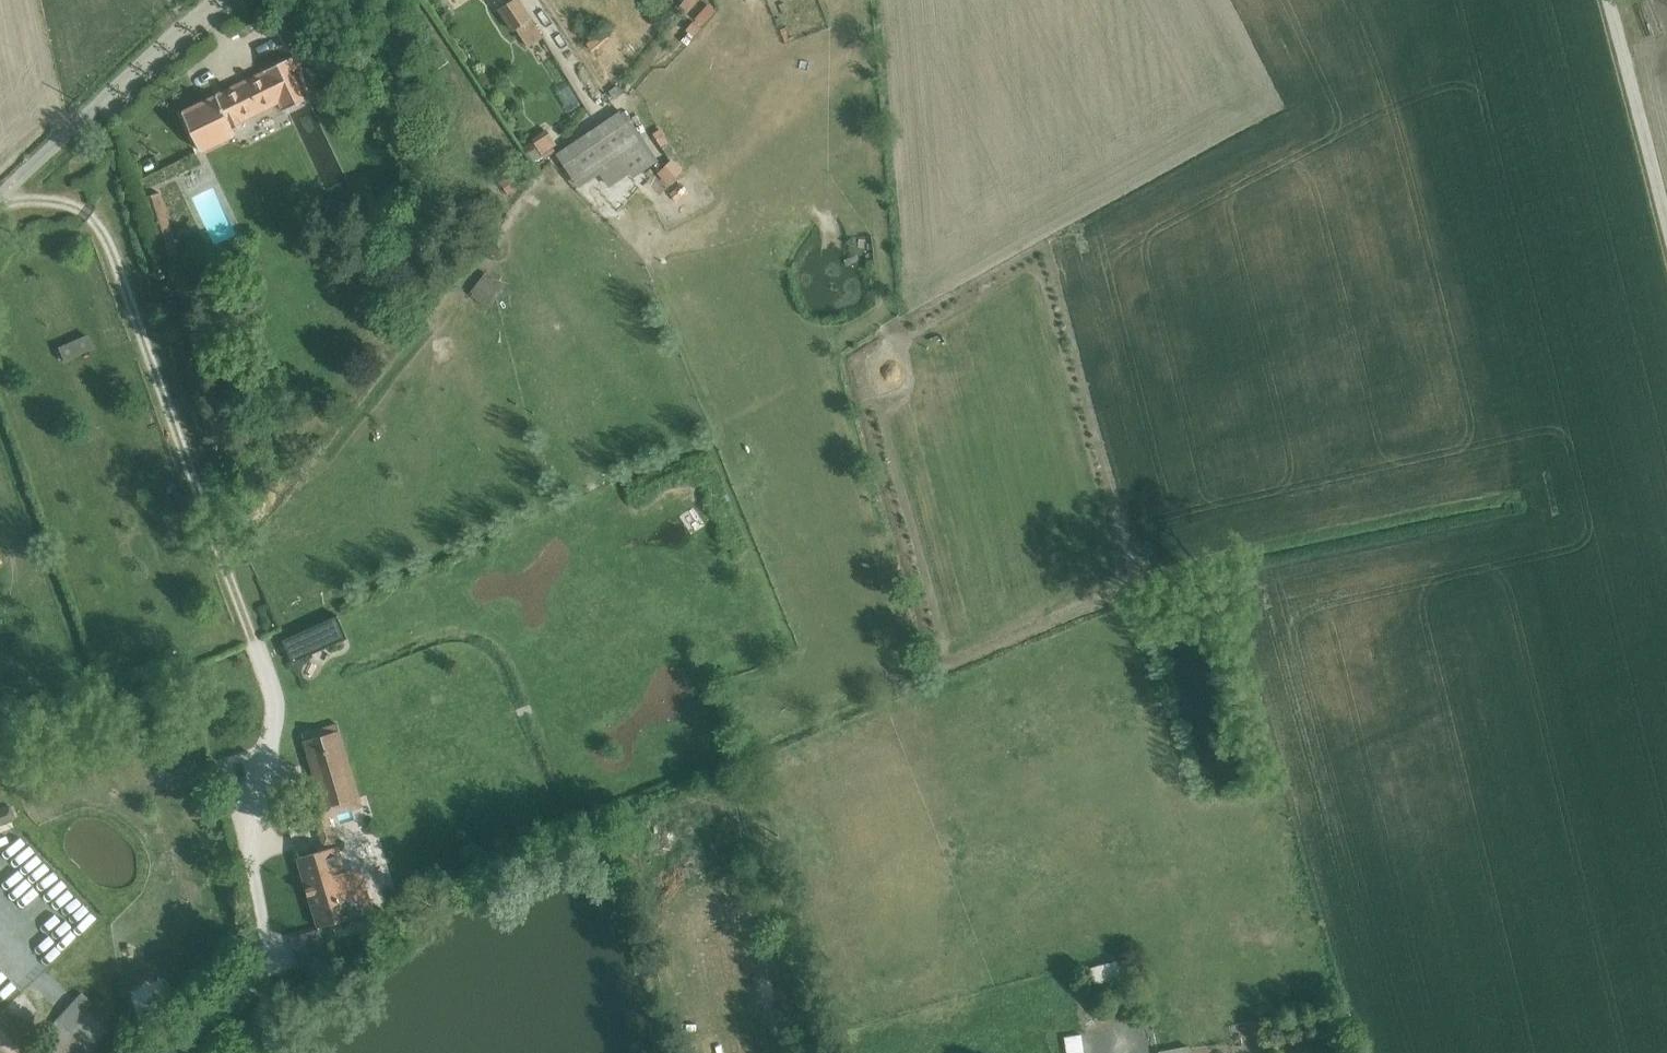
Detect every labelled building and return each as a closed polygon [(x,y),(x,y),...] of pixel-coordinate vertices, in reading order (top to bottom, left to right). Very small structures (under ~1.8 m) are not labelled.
[(505,47),(524,36),(503,0),(478,0),(505,47)] [(267,71),(185,112),(204,152),(238,135),(234,127),(245,123),(244,120),(280,103),(284,109),(313,95),(293,55),(266,69),(267,71)] [(531,149),(555,182),(597,152),(611,173),(635,157),(596,103),(531,149)] [(146,196),(166,260),(181,255),(176,241),(177,241),(162,191),(146,196)] [(469,267),(454,281),(470,301),(486,287),(469,267)] [(94,347),(88,333),(57,346),(63,360),(94,347)] [(283,639),(294,661),(353,635),(342,613),(283,639)] [(324,804),(315,807),(327,848),(298,856),(319,926),(358,914),(347,880),(361,876),(362,878),(378,873),(372,856),(347,864),(340,843),(338,844),(329,815),(364,805),(339,721),(303,732),(324,804)] [(0,805),(0,823),(12,819),(11,817),(14,816),(10,805),(7,806),(6,803),(0,805)] [(732,986),(732,1003),(751,1004),(752,986),(732,986)] [(73,998),(33,1043),(42,1052),(94,1052),(89,1048),(107,1028),(73,998)] [(1048,1030),(1049,1052),(1066,1052),(1066,1030),(1048,1030)]
